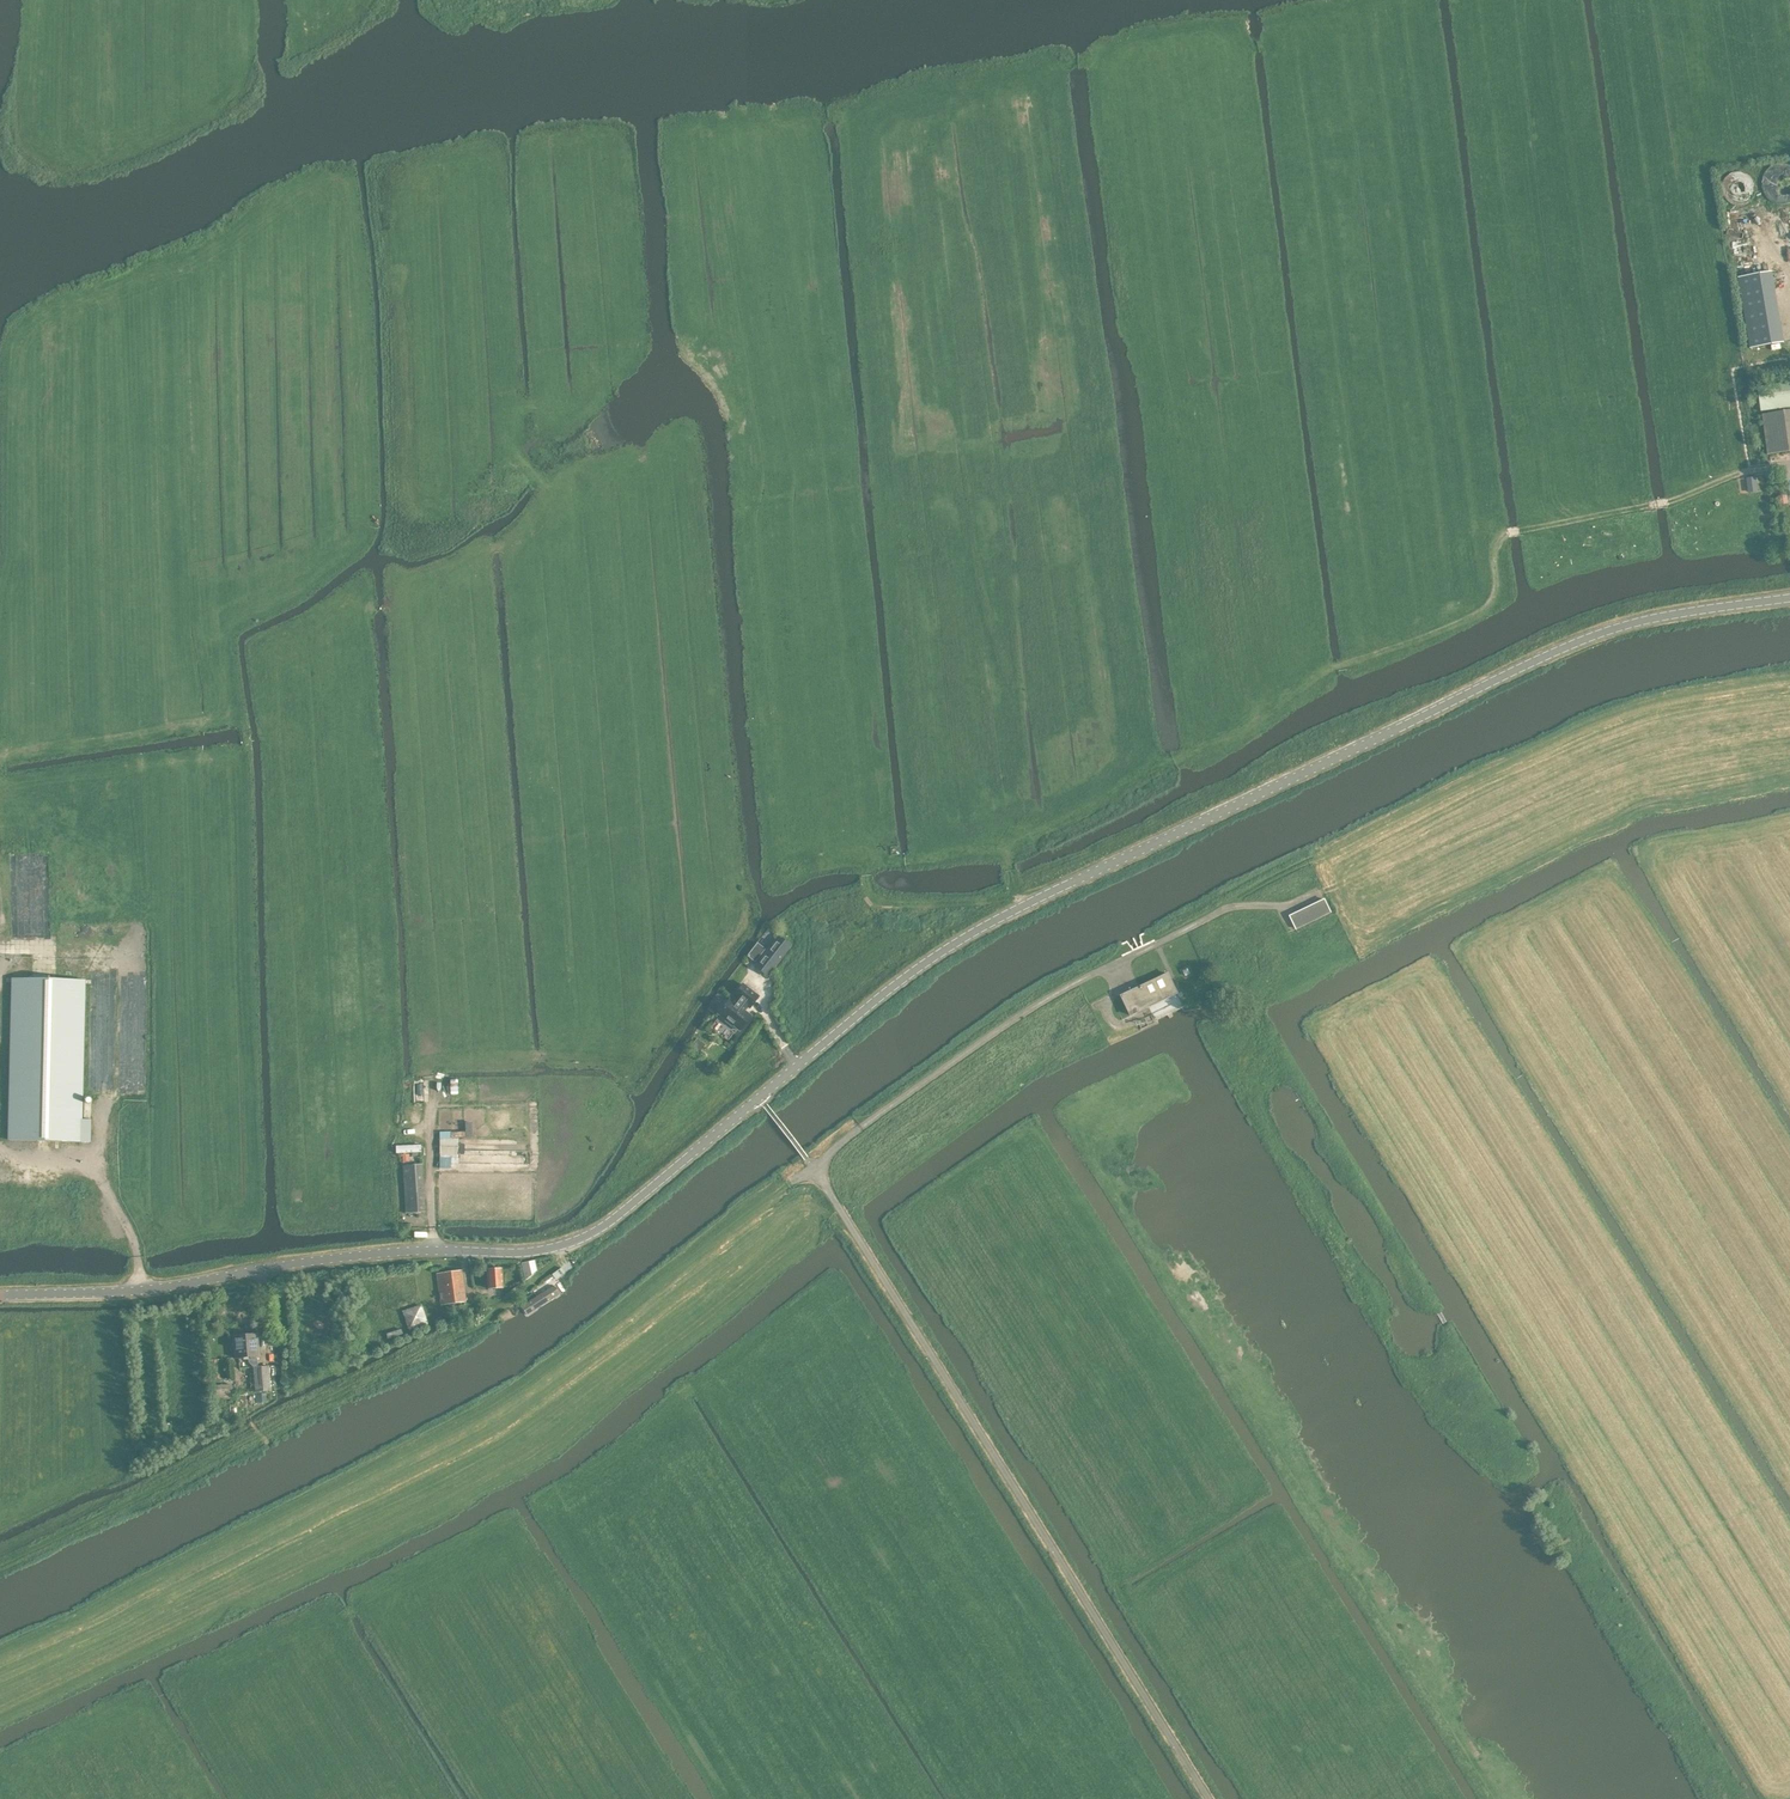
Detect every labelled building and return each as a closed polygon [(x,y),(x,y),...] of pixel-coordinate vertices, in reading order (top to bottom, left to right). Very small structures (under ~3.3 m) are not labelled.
[(1789,195),(1789,164),(1778,166),(1779,172),(1766,175),(1771,199),(1789,195)] [(1771,271),(1738,277),(1751,347),(1783,342),(1771,271)] [(1789,406),(1789,382),(1756,386),(1760,410),(1789,406)] [(1765,413),(1769,442),(1789,439),(1789,409),(1765,413)] [(1703,474),(1712,473),(1710,461),(1702,462),(1703,474)] [(1779,496),(1780,505),(1787,504),(1787,495),(1779,495),(1779,496)] [(1326,900),(1291,917),(1297,930),(1333,913),(1326,900)] [(755,962),(754,964),(765,973),(789,942),(777,933),(765,948),(755,962)] [(758,942),(757,942),(747,955),(748,956),(755,962),(765,948),(758,942)] [(1168,973),(1122,995),(1131,1014),(1150,1005),(1177,992),(1168,973)] [(9,1140),(79,1142),(80,1119),(83,979),(13,978),(9,1140)] [(717,1014),(740,1031),(752,1016),(745,1011),(748,1007),(749,1009),(759,996),(742,983),(732,996),(734,997),(731,1000),(728,998),(717,1014)] [(1177,992),(1150,1005),(1156,1018),(1156,1017),(1166,1013),(1167,1014),(1169,1016),(1173,1015),(1172,1012),(1172,1010),(1182,1005),(1183,1005),(1177,992)] [(429,1099),(428,1078),(415,1079),(415,1099),(429,1099)] [(80,1119),(79,1142),(90,1142),(90,1119),(80,1119)] [(458,1162),(458,1155),(459,1155),(459,1138),(440,1138),(439,1168),(451,1168),(451,1162),(458,1162)] [(421,1144),(396,1146),(396,1152),(421,1151),(421,1144)] [(424,1212),(420,1164),(403,1165),(406,1213),(424,1212)] [(521,1262),(525,1280),(533,1273),(530,1260),(521,1262)] [(557,1277),(564,1272),(560,1267),(553,1272),(557,1277)] [(502,1268),(486,1269),(487,1289),(503,1288),(502,1268)] [(437,1273),(441,1305),(465,1301),(461,1270),(437,1273)] [(422,1302),(403,1309),(410,1329),(429,1322),(422,1302)] [(257,1333),(232,1335),(234,1359),(259,1356),(257,1333)] [(269,1366),(253,1367),(255,1391),(271,1390),(269,1366)] [(231,1393),(230,1383),(214,1384),(214,1394),(231,1393)] [(255,1393),(256,1402),(267,1401),(266,1392),(255,1393)]
